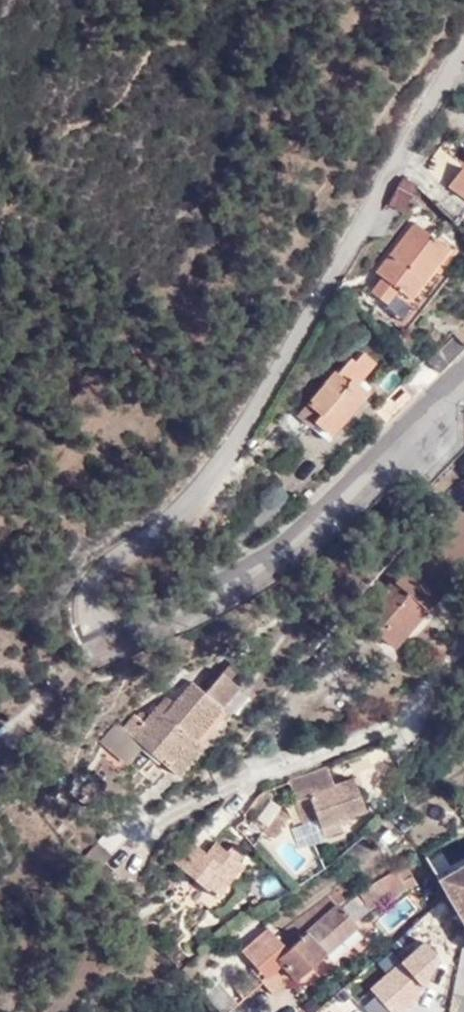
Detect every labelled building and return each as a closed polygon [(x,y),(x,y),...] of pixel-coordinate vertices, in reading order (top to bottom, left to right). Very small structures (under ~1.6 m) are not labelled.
[(463,155),(463,154),(446,143),(426,172),(443,184),(463,155)] [(443,184),(429,201),(455,225),(463,212),(463,155),(443,184)] [(403,177),(387,202),(400,210),(414,187),(403,177)] [(371,292),(388,304),(397,291),(405,297),(446,247),(415,221),(371,275),(379,283),(371,292)] [(397,291),(388,304),(384,309),(399,321),(454,254),(446,247),(405,297),(397,291)] [(440,366),(463,342),(463,335),(455,328),(429,356),(440,366)] [(352,359),(308,408),(322,419),(317,426),(327,435),(340,421),(342,423),(369,394),(358,382),(365,376),(376,365),(364,352),(355,362),(352,359)] [(376,386),(365,376),(358,382),(369,394),(376,386)] [(322,419),(308,408),(296,420),(310,433),(317,426),(322,419)] [(421,554),(417,557),(431,569),(434,565),(421,554)] [(431,569),(417,557),(391,588),(381,579),(354,610),(365,619),(373,612),(396,632),(423,602),(429,608),(453,581),(434,565),(431,569)] [(373,612),(365,619),(396,646),(429,608),(423,602),(396,632),(373,612)] [(194,743),(225,716),(246,696),(233,682),(208,701),(199,691),(170,718),(165,713),(150,728),(141,721),(128,732),(131,734),(150,753),(179,779),(205,754),(203,751),(194,743)] [(170,718),(180,708),(175,704),(165,713),(170,718)] [(233,724),(225,716),(194,743),(203,751),(233,724)] [(131,768),(150,753),(131,734),(114,751),(131,768)] [(288,782),(290,787),(301,824),(316,819),(322,837),(339,831),(337,826),(336,821),(347,817),(363,812),(353,780),(331,787),(325,768),(288,782)] [(290,813),(280,805),(264,827),(275,835),(290,813)] [(349,823),(347,817),(336,821),(337,826),(349,823)] [(80,849),(96,863),(117,836),(96,823),(80,849)] [(206,854),(192,846),(175,868),(217,896),(242,864),(214,845),(206,854)] [(463,924),(463,859),(435,875),(457,916),(463,924)] [(415,880),(404,862),(362,889),(372,906),(415,880)] [(242,950),(257,965),(272,950),(283,961),(266,975),(263,979),(274,992),(354,921),(339,902),(345,896),(336,887),(278,934),(271,924),(242,950)] [(391,1011),(400,1011),(417,997),(423,985),(438,956),(423,941),(400,961),(369,988),(391,1011)] [(272,950),(257,965),(266,975),(283,961),(272,950)] [(211,988),(229,1009),(238,1001),(220,980),(211,988)] [(229,1009),(211,988),(204,994),(218,1011),(226,1011),(229,1009)]
